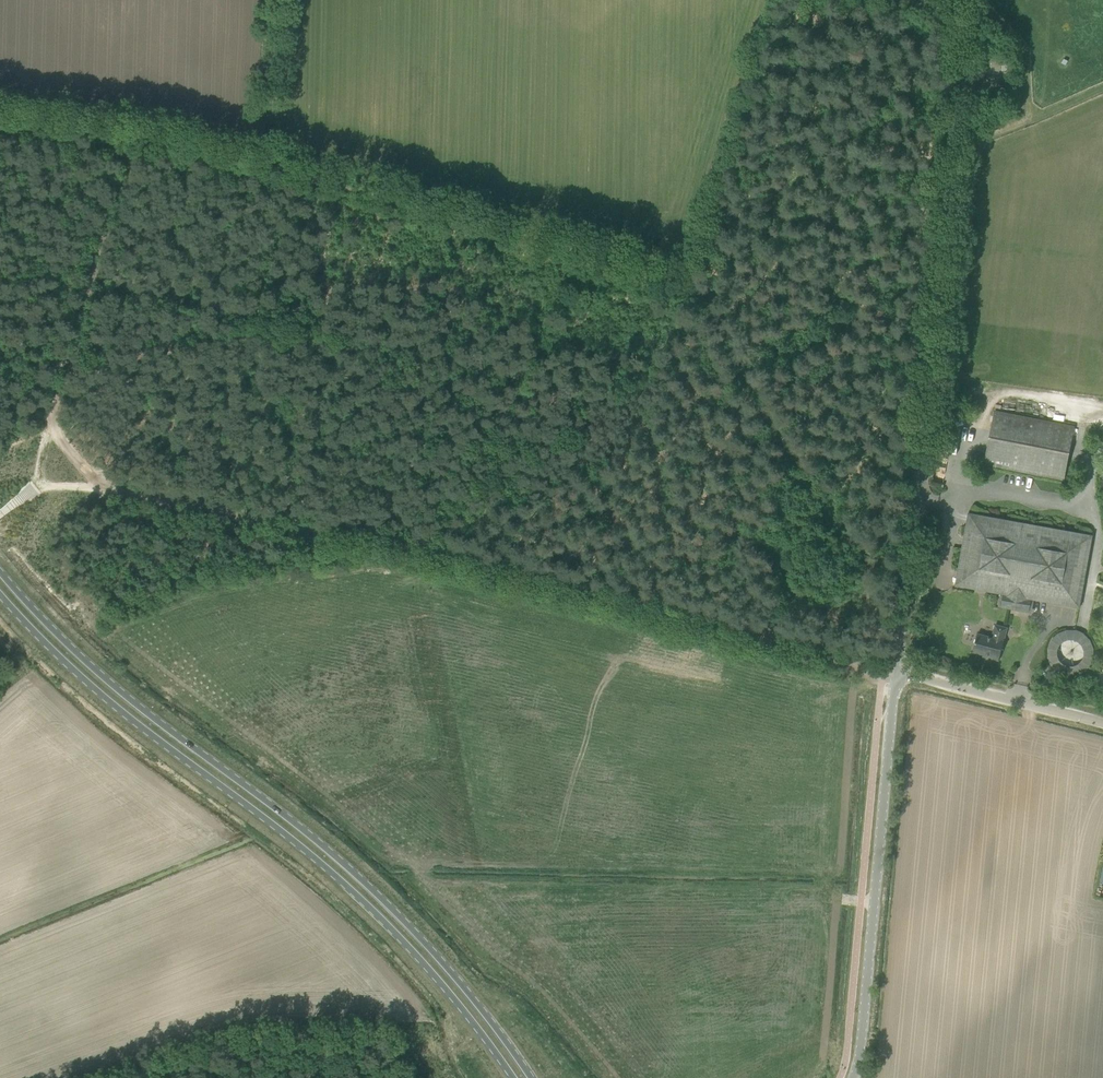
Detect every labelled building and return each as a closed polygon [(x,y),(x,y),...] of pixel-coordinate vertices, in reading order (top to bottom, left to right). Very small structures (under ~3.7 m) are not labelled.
[(984,465),(1064,481),(1075,427),(995,411),(984,465)] [(968,513),(958,570),(978,574),(976,589),(1001,594),(999,604),(1032,610),(1034,600),(1079,608),(1092,535),(1086,534),(1091,506),(984,487),(979,515),(968,513)] [(989,658),(999,661),(1004,640),(1002,640),(1005,627),(995,625),(992,637),(978,634),(973,652),(989,656),(989,658)] [(1047,640),(1059,674),(1070,670),(1071,675),(1100,665),(1085,626),(1047,640)] [(742,1077),(765,1077),(766,1077),(758,1066),(742,1077)]
